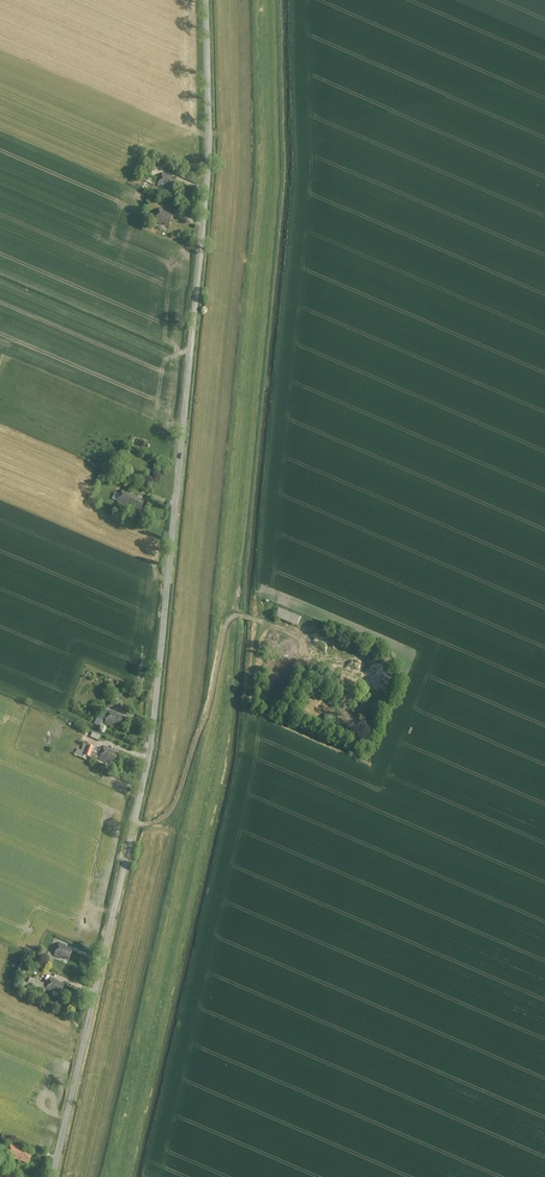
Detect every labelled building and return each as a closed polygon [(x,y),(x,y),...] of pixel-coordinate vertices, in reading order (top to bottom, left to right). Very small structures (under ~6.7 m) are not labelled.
[(171,175),(163,172),(163,174),(159,184),(174,190),(178,179),(170,176),(171,175)] [(174,214),(160,208),(154,221),(162,224),(163,221),(170,224),(174,214)] [(123,489),(118,502),(143,512),(148,499),(123,489)] [(302,617),(280,607),(276,616),(298,626),(302,617)] [(376,659),(316,634),(305,660),(365,685),(367,682),(380,688),(388,669),(374,664),(376,659)] [(127,715),(110,709),(106,721),(111,723),(123,727),(127,715)] [(101,725),(104,718),(98,716),(95,723),(101,725)] [(91,756),(94,746),(84,743),(82,749),(78,747),(76,754),(84,756),(84,754),(91,756)] [(105,747),(100,758),(114,764),(118,752),(105,747)] [(59,943),(54,955),(69,961),(74,949),(59,943)] [(44,960),(53,964),(56,956),(47,953),(44,960)] [(52,977),(47,988),(67,996),(72,985),(52,977)] [(27,986),(31,988),(32,984),(25,981),(22,987),(26,989),(27,986)] [(32,1151),(12,1143),(7,1155),(27,1163),(32,1151)]
